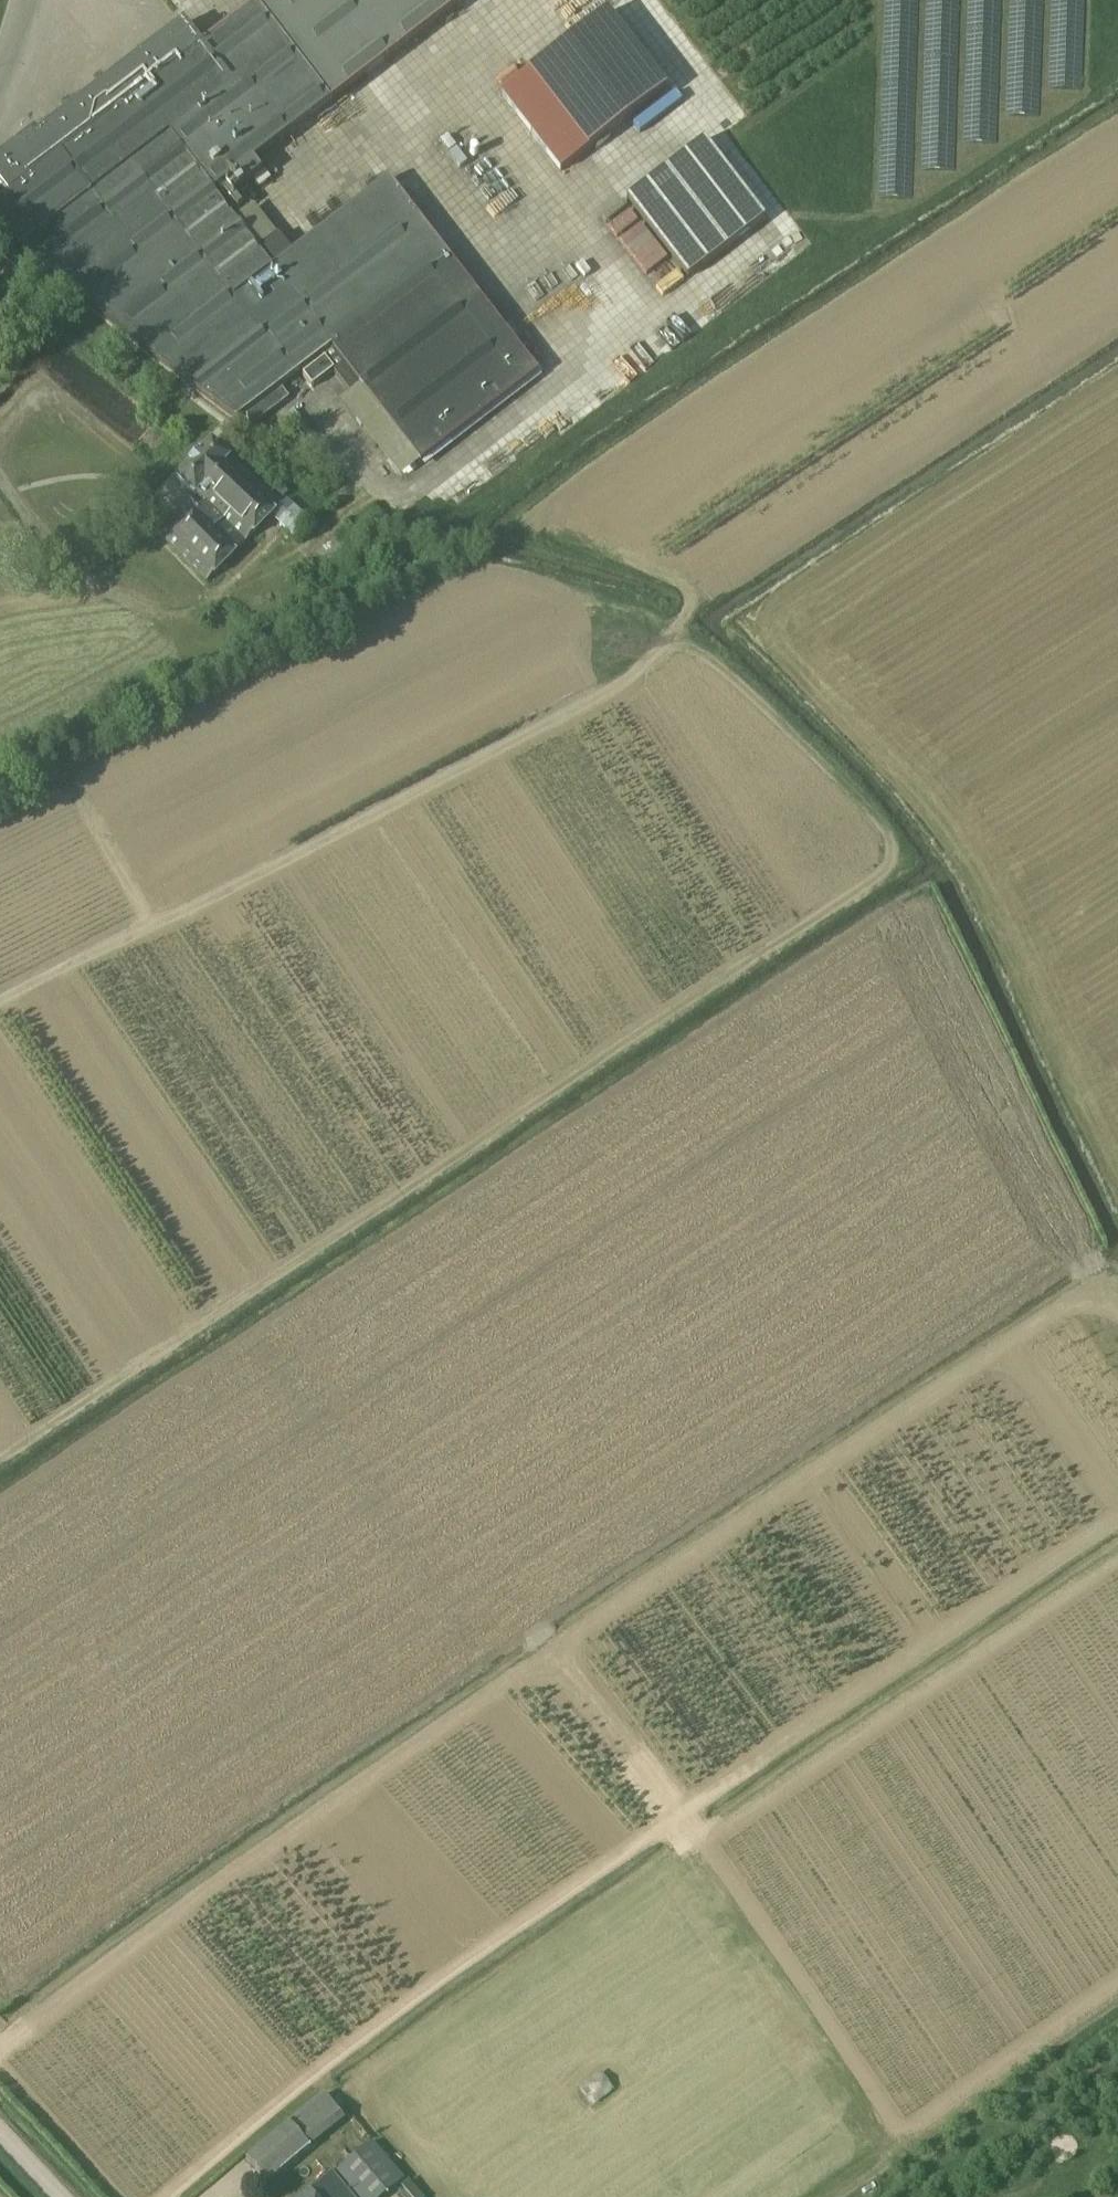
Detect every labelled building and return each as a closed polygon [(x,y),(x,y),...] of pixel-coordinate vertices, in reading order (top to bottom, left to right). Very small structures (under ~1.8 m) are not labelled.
[(478,297),(388,180),(292,254),(277,237),(257,252),(213,194),(228,183),(235,193),(261,174),(253,163),(292,134),(331,104),(460,4),(457,0),(263,0),(255,6),(202,47),(183,24),(32,140),(29,137),(0,159),(0,187),(8,197),(0,203),(0,233),(236,421),(244,415),(253,426),(288,399),(280,387),(322,355),(325,359),(302,376),(311,388),(334,372),(351,395),(362,388),(363,389),(345,403),(358,420),(376,406),(420,464),(537,374),(529,363),(534,359),(546,376),(598,336),(585,319),(587,318),(600,335),(642,303),(609,260),(567,292),(584,314),(582,315),(565,293),(514,333),(529,354),(524,358),(478,297)] [(589,150),(666,91),(606,12),(529,72),(589,150)] [(328,112),(344,131),(385,98),(369,78),(328,112)] [(765,219),(704,140),(627,199),(687,278),(765,219)] [(624,201),(603,217),(650,276),(671,259),(624,201)] [(288,499),(280,507),(211,442),(176,478),(195,495),(203,504),(164,542),(205,584),(272,516),(294,539),(311,522),(288,499)] [(325,2096),(291,2123),(247,2160),(267,2186),(346,2122),(325,2096)] [(372,2143),(336,2174),(356,2196),(384,2196),(404,2180),(372,2143)] [(307,2196),(351,2196),(333,2175),(307,2196)]
